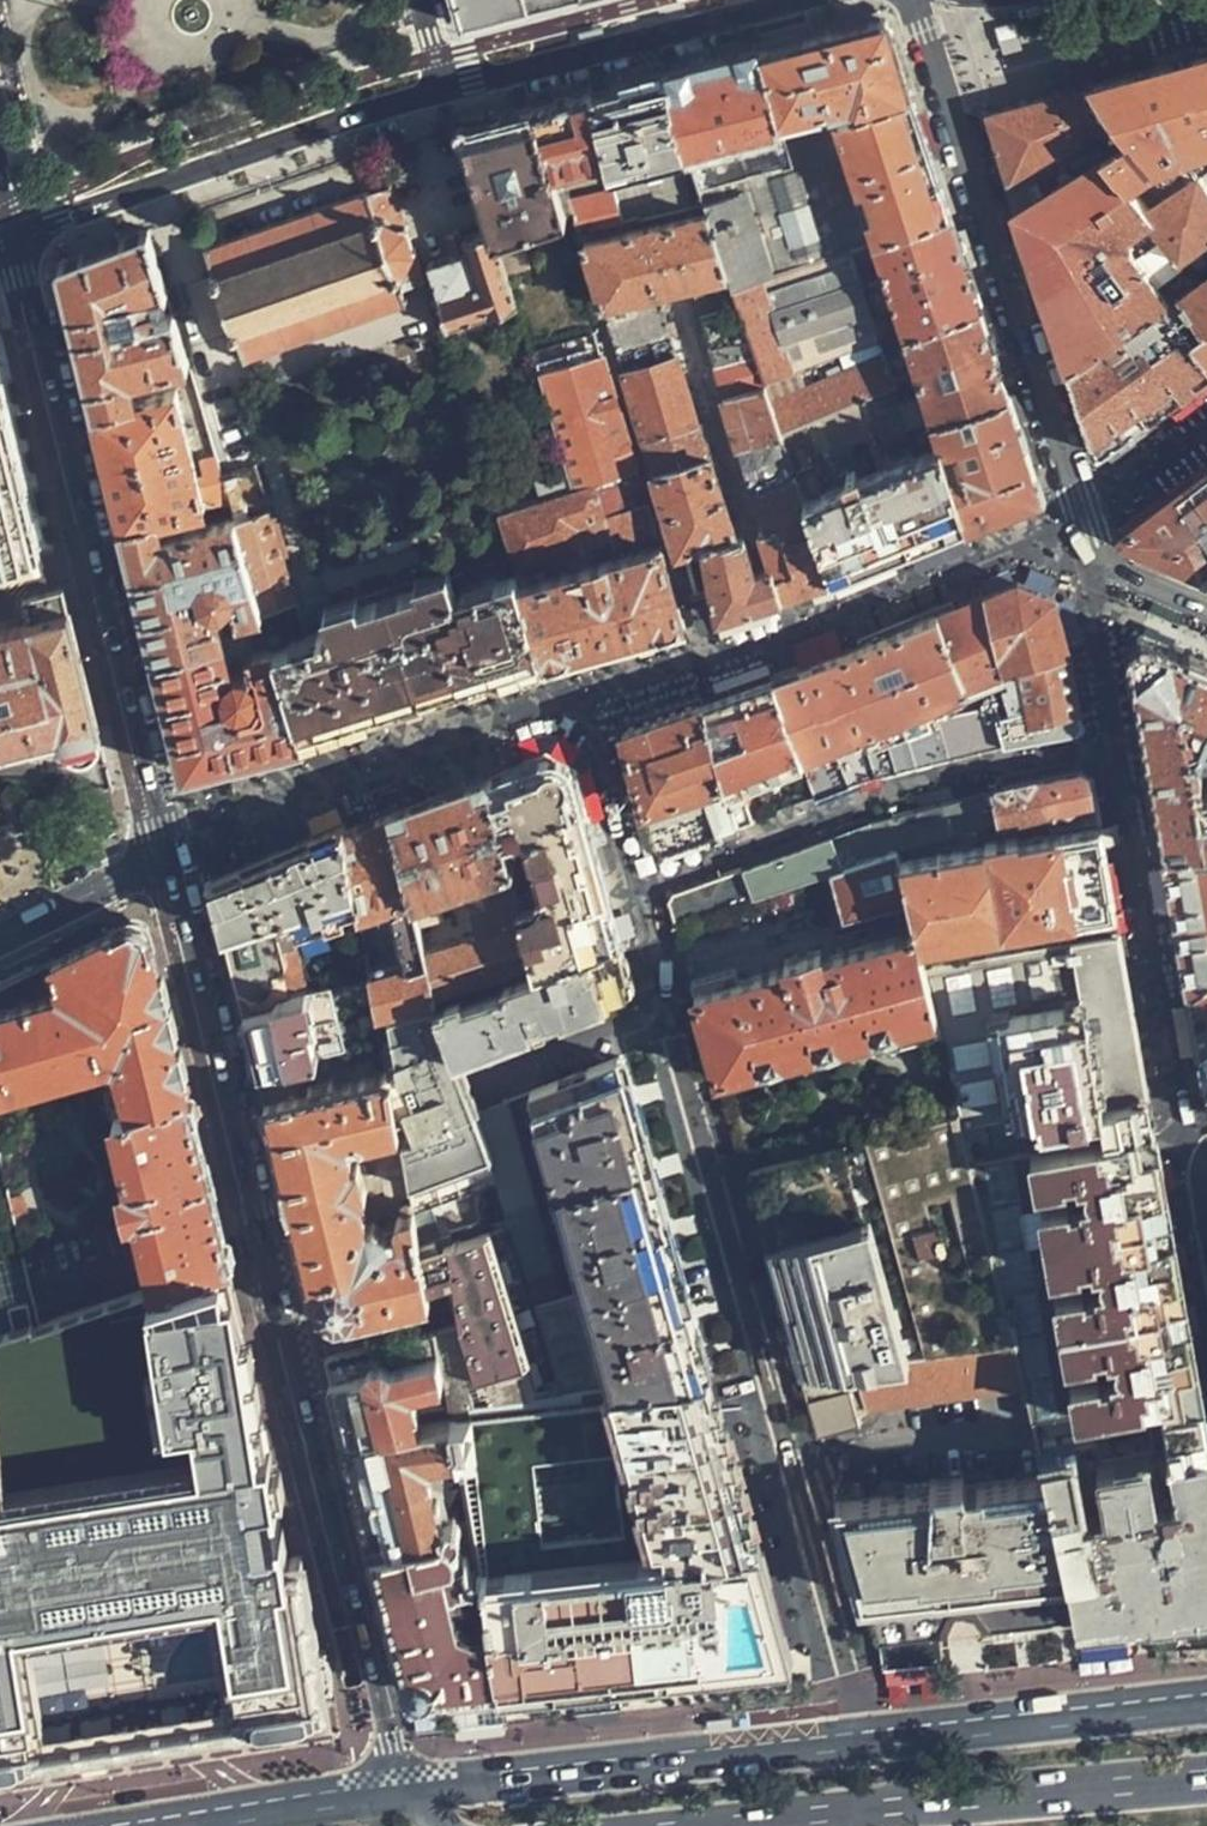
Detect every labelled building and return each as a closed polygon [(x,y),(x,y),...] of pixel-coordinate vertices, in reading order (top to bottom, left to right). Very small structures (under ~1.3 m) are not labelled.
[(462,26),(523,10),(561,0),(455,0),(462,26)] [(827,28),(758,46),(786,134),(802,129),(911,92),(886,16),(882,14),(827,28)] [(995,30),(1004,58),(1025,52),(1016,23),(995,30)] [(786,134),(758,46),(711,59),(664,71),(702,188),(792,155),(786,134)] [(1158,67),(1206,143),(1206,53),(1179,61),(1158,67)] [(1158,67),(1102,83),(1139,141),(1111,157),(1138,195),(1183,259),(1206,243),(1206,177),(1195,156),(1206,152),(1206,143),(1158,67)] [(702,188),(664,71),(629,80),(588,91),(625,220),(626,223),(707,204),(702,188)] [(1053,96),(993,113),(1024,213),(1111,157),(1139,141),(1102,83),(1053,96)] [(625,220),(588,91),(574,95),(531,106),(564,215),(575,211),(582,231),(625,220)] [(934,163),(911,92),(802,129),(841,249),(950,212),(934,163)] [(495,116),(459,125),(491,228),(494,238),(564,215),(531,106),(495,116)] [(802,129),(786,134),(792,155),(702,188),(707,204),(711,212),(730,271),(733,280),(735,287),(841,249),(802,129)] [(1111,157),(1024,213),(1034,241),(1075,372),(1172,304),(1110,217),(1138,195),(1111,157)] [(425,281),(392,184),(371,193),(370,189),(206,247),(243,356),(406,300),(403,288),(425,281)] [(730,271),(711,212),(585,241),(642,435),(697,418),(658,287),(730,271)] [(883,338),(979,304),(955,230),(950,212),(841,249),(735,287),(766,380),(883,338)] [(494,238),(491,228),(465,238),(463,234),(455,236),(448,238),(453,253),(429,262),(438,292),(434,294),(435,301),(433,302),(440,326),(514,304),(494,238)] [(168,290),(150,229),(57,261),(78,345),(95,412),(136,402),(135,396),(130,377),(189,361),(174,310),(161,314),(155,293),(168,290)] [(1206,352),(1206,279),(1172,304),(1206,352)] [(723,393),(766,380),(735,287),(733,280),(692,289),(723,393)] [(931,416),(1008,392),(994,348),(979,304),(883,338),(894,373),(912,367),(931,416)] [(1206,383),(1206,352),(1172,304),(1075,372),(1102,458),(1105,457),(1156,420),(1206,383)] [(883,338),(766,380),(831,577),(898,550),(966,523),(931,416),(923,418),(916,395),(903,400),(894,373),(883,338)] [(574,493),(639,479),(602,352),(536,372),(567,471),(574,493)] [(820,581),(831,577),(766,380),(723,393),(763,524),(756,527),(770,565),(781,596),(820,581)] [(136,402),(95,412),(109,471),(126,539),(234,510),(223,474),(218,457),(203,462),(207,482),(200,482),(177,387),(135,396),(136,402)] [(1024,442),(1008,392),(931,416),(966,523),(981,518),(1029,499),(1037,496),(1039,488),(1024,442)] [(36,554),(18,486),(0,412),(0,563),(36,554)] [(736,533),(697,418),(642,435),(665,512),(676,550),(702,542),(736,533)] [(482,466),(496,512),(533,503),(518,454),(482,466)] [(223,474),(234,510),(263,610),(295,601),(282,557),(286,556),(274,513),(270,514),(255,464),(223,474)] [(574,493),(567,471),(537,480),(543,501),(574,493)] [(1177,497),(1146,520),(1129,533),(1132,541),(1171,557),(1206,572),(1206,474),(1177,497)] [(513,566),(518,583),(544,576),(538,558),(612,536),(614,541),(657,530),(653,516),(643,477),(639,479),(574,493),(543,501),(533,503),(496,512),(507,550),(513,566)] [(140,596),(155,656),(224,639),(217,618),(216,609),(219,605),(221,606),(224,605),(227,605),(229,603),(232,602),(233,600),(239,603),(243,616),(263,610),(234,510),(126,539),(140,596)] [(716,618),(781,596),(770,565),(757,568),(744,530),(736,533),(702,542),(705,556),(716,618)] [(686,626),(660,545),(544,576),(518,583),(544,666),(614,645),(686,626)] [(427,700),(544,666),(518,583),(513,566),(460,583),(463,593),(456,595),(447,568),(436,572),(321,608),(327,625),(315,629),(317,635),(307,638),(299,615),(267,624),(274,645),(301,738),(427,700)] [(1019,579),(937,611),(970,691),(998,682),(1008,745),(1024,743),(1078,733),(1083,725),(1074,650),(1055,597),(1037,588),(1019,579)] [(101,743),(66,592),(46,598),(25,604),(31,629),(0,637),(0,757),(62,741),(64,752),(68,756),(72,760),(77,762),(83,763),(91,761),(98,755),(101,743)] [(267,624),(299,615),(295,601),(263,610),(267,624)] [(884,634),(774,675),(805,758),(819,798),(863,781),(889,775),(874,731),(895,722),(919,712),(925,727),(934,763),(1008,745),(998,682),(970,691),(937,611),(884,634)] [(1142,631),(1127,645),(1145,753),(1148,767),(1191,760),(1190,748),(1206,754),(1206,660),(1142,631)] [(223,761),(301,738),(274,645),(251,650),(254,663),(251,669),(248,667),(246,668),(243,668),(241,669),(240,670),(238,671),(236,672),(230,671),(232,667),(224,639),(155,656),(170,716),(184,773),(223,761)] [(805,758),(774,675),(717,695),(706,699),(702,701),(740,827),(758,820),(755,813),(764,810),(756,788),(747,791),(744,781),(805,758)] [(740,827),(702,701),(623,730),(643,799),(659,852),(666,854),(740,827)] [(911,769),(934,763),(925,727),(919,712),(895,722),(902,739),(911,769)] [(874,731),(889,775),(911,769),(902,739),(895,722),(874,731)] [(549,758),(487,779),(535,968),(619,941),(595,852),(573,772),(549,758)] [(1148,767),(1161,838),(1163,850),(1206,842),(1206,782),(1196,785),(1191,760),(1148,767)] [(1083,773),(1040,782),(1047,813),(1096,799),(1092,778),(1087,775),(1083,773)] [(440,796),(390,813),(419,923),(443,917),(436,889),(466,881),(480,933),(426,950),(438,996),(439,1001),(535,968),(487,779),(440,796)] [(991,790),(966,797),(975,832),(1041,814),(1047,813),(1040,782),(1003,788),(991,790)] [(966,797),(942,804),(950,839),(975,832),(966,797)] [(1096,799),(1047,813),(1041,814),(1045,830),(1052,828),(1053,836),(902,862),(910,897),(918,930),(921,946),(945,942),(1065,918),(1115,908),(1107,866),(1096,799)] [(930,807),(918,810),(926,845),(950,839),(942,804),(930,807)] [(918,810),(896,815),(904,851),(926,845),(918,810)] [(361,823),(346,828),(364,912),(395,903),(410,961),(374,973),(382,1014),(438,996),(426,950),(419,923),(390,813),(361,823)] [(904,851),(896,815),(872,821),(881,858),(900,853),(904,851)] [(364,912),(346,828),(344,821),(245,865),(211,881),(232,967),(243,1012),(309,992),(298,943),(344,927),(343,917),(364,912)] [(881,858),(872,821),(837,834),(846,868),(881,858)] [(821,840),(800,847),(810,879),(827,873),(846,868),(837,834),(821,840)] [(1163,850),(1176,927),(1189,995),(1206,981),(1206,842),(1163,850)] [(800,847),(777,856),(785,888),(810,879),(800,847)] [(900,853),(881,858),(846,868),(827,873),(843,918),(910,897),(902,862),(900,853)] [(777,856),(742,868),(752,898),(785,888),(777,856)] [(742,868),(723,875),(731,905),(752,898),(742,868)] [(731,905),(723,875),(675,894),(671,900),(677,922),(731,905)] [(1143,1072),(1115,908),(1065,918),(1097,1080),(1143,1072)] [(972,1162),(1154,1129),(1150,1107),(1143,1072),(1097,1080),(1065,918),(945,942),(966,1033),(943,1039),(959,1110),(972,1162)] [(191,1093),(151,935),(149,928),(148,925),(145,923),(142,920),(139,920),(135,920),(43,965),(0,986),(0,1092),(12,1088),(47,1078),(51,1090),(104,1075),(100,1061),(116,1057),(122,1084),(102,1089),(106,1109),(113,1112),(191,1093)] [(736,968),(694,980),(708,1029),(720,1072),(873,1030),(878,1051),(942,1035),(921,946),(918,930),(824,954),(822,948),(784,958),(783,963),(740,976),(736,968)] [(619,941),(535,968),(439,1001),(453,1056),(631,988),(622,954),(619,941)] [(921,946),(942,1035),(943,1039),(966,1033),(945,942),(921,946)] [(1199,1055),(1206,1051),(1206,981),(1189,995),(1191,1009),(1199,1055)] [(309,992),(243,1012),(250,1039),(257,1068),(329,1046),(349,1041),(334,985),(309,992)] [(475,1111),(453,1056),(439,1001),(389,1017),(399,1064),(405,1062),(418,1102),(401,1109),(408,1126),(412,1126),(415,1136),(403,1140),(415,1208),(480,1180),(472,1157),(490,1150),(475,1111)] [(329,1046),(257,1068),(266,1102),(304,1091),(301,1077),(314,1074),(312,1065),(332,1060),(329,1046)] [(585,1287),(675,1263),(665,1226),(632,1107),(618,1057),(530,1090),(585,1287)] [(304,1091),(266,1102),(298,1234),(313,1297),(320,1296),(323,1310),(337,1317),(349,1315),(351,1317),(369,1314),(370,1318),(431,1304),(420,1237),(415,1210),(411,1209),(409,1203),(400,1203),(403,1212),(401,1214),(399,1215),(397,1218),(396,1221),(394,1224),(395,1227),(387,1228),(375,1220),(367,1222),(360,1195),(368,1192),(359,1159),(353,1161),(348,1142),(401,1128),(391,1066),(341,1080),(339,1072),(313,1080),(315,1088),(304,1091)] [(16,1102),(12,1088),(0,1092),(0,1106),(16,1102)] [(157,1285),(232,1264),(211,1175),(191,1093),(113,1112),(113,1117),(130,1183),(122,1185),(131,1215),(138,1213),(157,1285)] [(528,1275),(553,1268),(505,1101),(475,1111),(490,1150),(495,1161),(528,1275)] [(1006,1313),(972,1162),(959,1110),(748,1170),(790,1319),(804,1368),(840,1358),(1006,1313)] [(1154,1129),(972,1162),(1006,1313),(1023,1386),(1044,1478),(1078,1619),(1128,1613),(1147,1611),(1206,1604),(1206,1443),(1171,1234),(1159,1160),(1154,1129)] [(24,1195),(11,1198),(15,1213),(28,1210),(24,1195)] [(420,1237),(431,1304),(435,1328),(452,1417),(536,1403),(532,1391),(537,1390),(492,1226),(443,1240),(441,1231),(420,1237)] [(31,1279),(42,1320),(145,1288),(133,1247),(31,1279)] [(688,1310),(675,1263),(585,1287),(560,1294),(535,1301),(563,1398),(706,1374),(688,1310)] [(232,1264),(157,1285),(145,1288),(42,1320),(34,1323),(13,1330),(0,1334),(0,1756),(1,1756),(47,1748),(48,1747),(48,1746),(49,1745),(50,1744),(50,1743),(50,1741),(50,1740),(44,1702),(138,1688),(233,1672),(240,1717),(294,1709),(327,1703),(325,1687),(326,1687),(327,1687),(329,1686),(330,1685),(331,1685),(332,1683),(332,1682),(327,1646),(318,1647),(317,1637),(318,1635),(317,1621),(315,1620),(312,1599),(313,1596),(311,1583),(308,1583),(303,1555),(289,1557),(272,1450),(264,1451),(259,1421),(246,1343),(242,1322),(236,1324),(229,1285),(236,1283),(232,1264)] [(528,1275),(535,1301),(560,1294),(553,1268),(528,1275)] [(242,1322),(236,1283),(229,1285),(236,1324),(242,1322)] [(29,1300),(8,1305),(13,1330),(34,1323),(29,1300)] [(840,1358),(848,1389),(860,1387),(867,1410),(1023,1386),(1006,1313),(840,1358)] [(435,1328),(327,1353),(337,1392),(347,1435),(452,1417),(435,1328)] [(804,1368),(799,1369),(817,1436),(859,1424),(848,1389),(840,1358),(804,1368)] [(789,1667),(706,1374),(563,1398),(536,1403),(452,1417),(506,1696),(523,1693),(566,1689),(577,1688),(631,1683),(789,1667)] [(481,1698),(506,1696),(452,1417),(347,1435),(380,1569),(404,1667),(409,1671),(409,1675),(409,1680),(411,1684),(415,1688),(419,1689),(423,1690),(435,1688),(438,1703),(451,1701),(481,1698)] [(864,1598),(874,1637),(879,1645),(882,1670),(940,1665),(938,1642),(952,1608),(963,1607),(974,1606),(988,1624),(989,1629),(1078,1619),(1044,1478),(965,1487),(963,1478),(936,1481),(937,1490),(835,1502),(860,1597),(864,1598)] [(1132,1639),(1128,1613),(1078,1619),(1082,1645),(1132,1639)] [(138,1688),(44,1702),(50,1740),(50,1741),(50,1743),(50,1744),(49,1745),(48,1746),(48,1747),(47,1748),(240,1717),(233,1672),(138,1688)] [(632,1712),(631,1683),(577,1688),(580,1718),(632,1712)] [(509,1725),(506,1696),(451,1701),(454,1731),(509,1725)]
